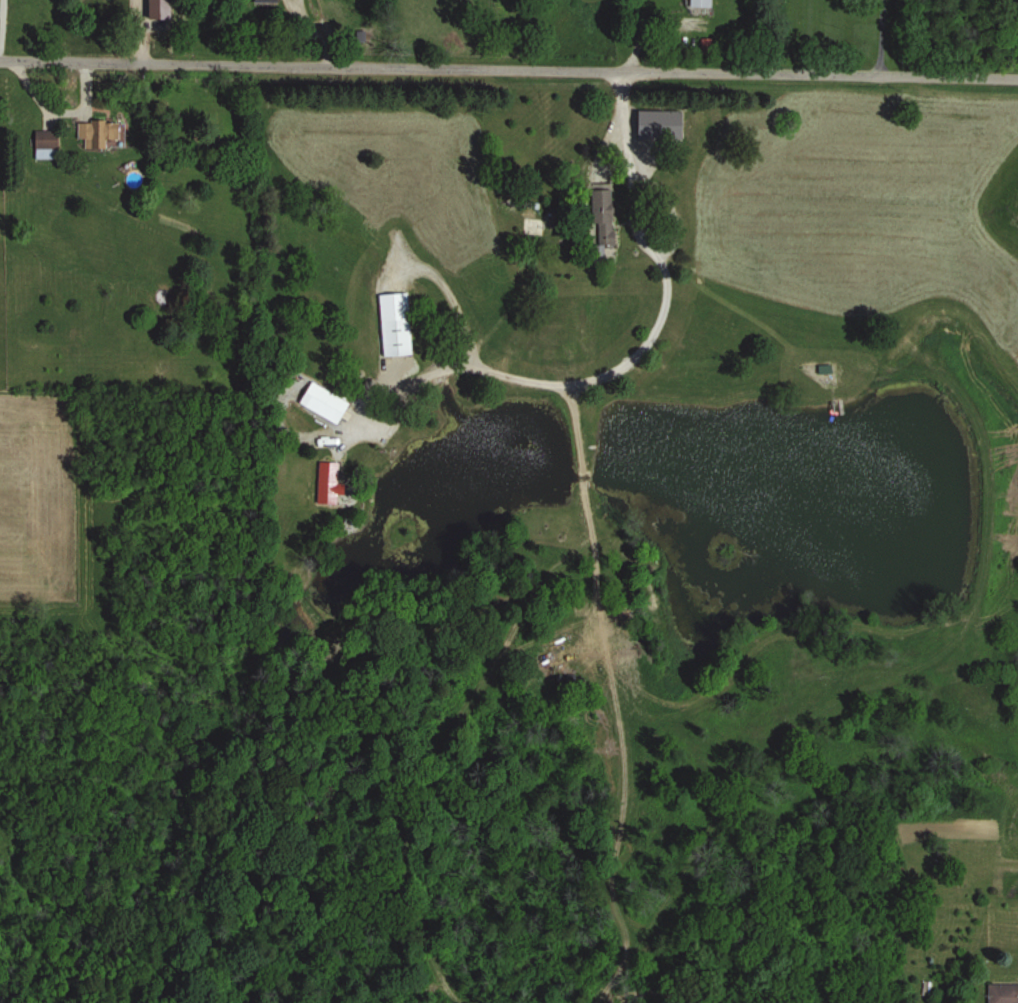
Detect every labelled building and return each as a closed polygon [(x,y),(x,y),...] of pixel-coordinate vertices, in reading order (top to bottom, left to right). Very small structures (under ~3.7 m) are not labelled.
[(701,54),(712,53),(711,39),(701,40),(701,54)] [(124,149),(125,122),(79,122),(79,140),(84,140),(83,148),(124,149)] [(35,160),(57,160),(57,131),(35,131),(35,160)] [(613,190),(594,190),(594,246),(613,246),(613,190)] [(411,356),(410,319),(382,319),(383,356),(411,356)] [(336,426),(349,403),(312,382),(305,393),(310,396),(304,407),(336,426)] [(337,463),(319,463),(319,504),(337,504),(337,463)] [(988,983),(988,1002),(1017,1002),(1017,983),(988,983)]
